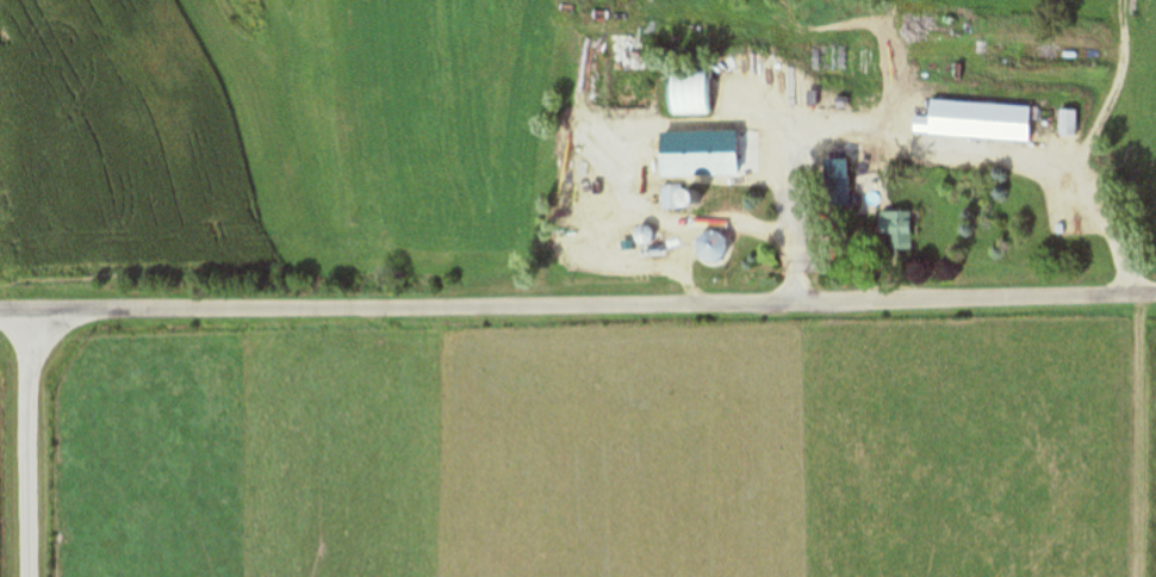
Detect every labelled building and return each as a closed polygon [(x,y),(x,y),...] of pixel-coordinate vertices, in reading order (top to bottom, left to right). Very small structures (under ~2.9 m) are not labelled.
[(710,72),(670,72),(670,116),(710,116),(710,72)] [(1030,108),(929,103),(927,137),(1028,142),(1030,108)] [(869,146),(836,146),(836,165),(869,165),(869,146)] [(766,186),(766,155),(651,157),(651,187),(766,186)] [(781,168),(782,156),(774,155),(773,168),(781,168)] [(849,210),(849,178),(827,178),(827,210),(849,210)] [(700,209),(700,193),(661,193),(661,209),(700,209)] [(910,214),(880,214),(880,235),(890,235),(890,252),(910,252),(910,214)] [(700,263),(722,263),(722,231),(700,231),(700,263)] [(649,240),(644,232),(635,238),(640,246),(649,240)]
